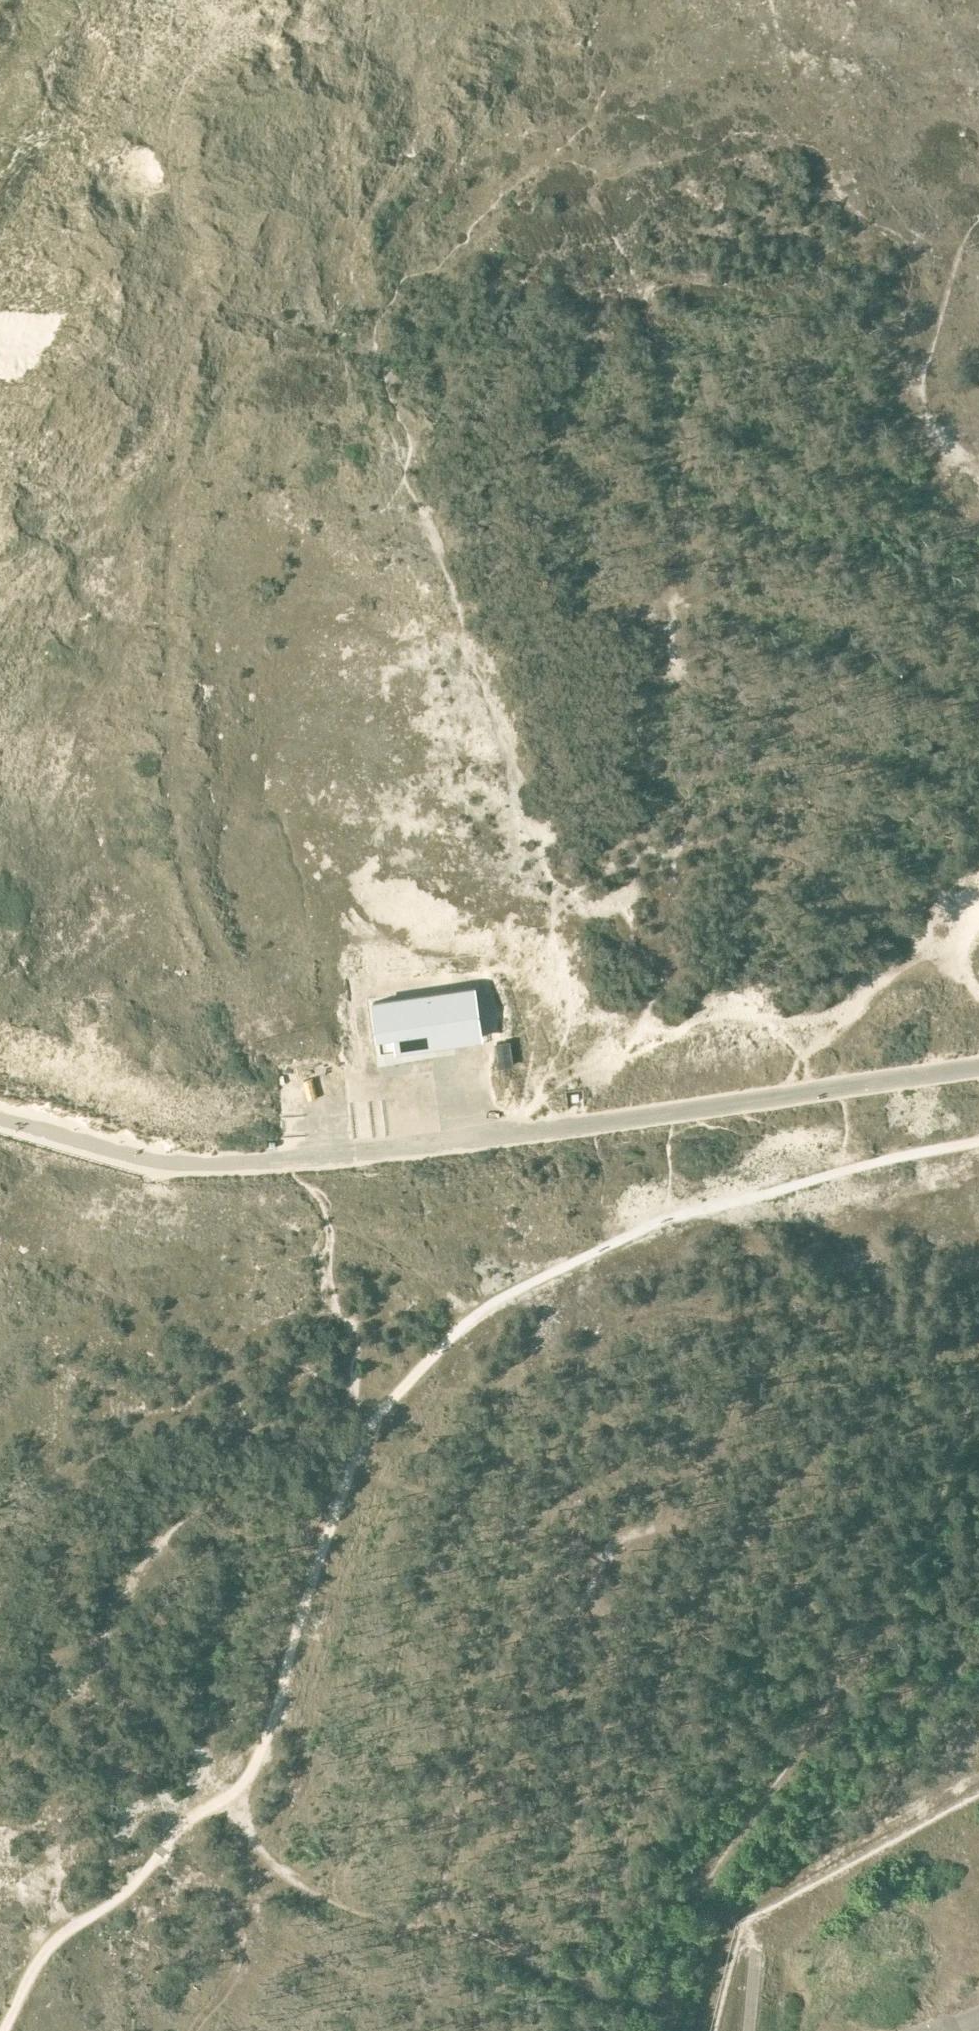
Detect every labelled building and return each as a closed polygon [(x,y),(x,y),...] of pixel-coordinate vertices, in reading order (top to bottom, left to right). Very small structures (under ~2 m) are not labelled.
[(391,999),(373,1001),(380,1051),(441,1043),(482,1037),(475,985),(441,990),(391,997),(391,999)]
